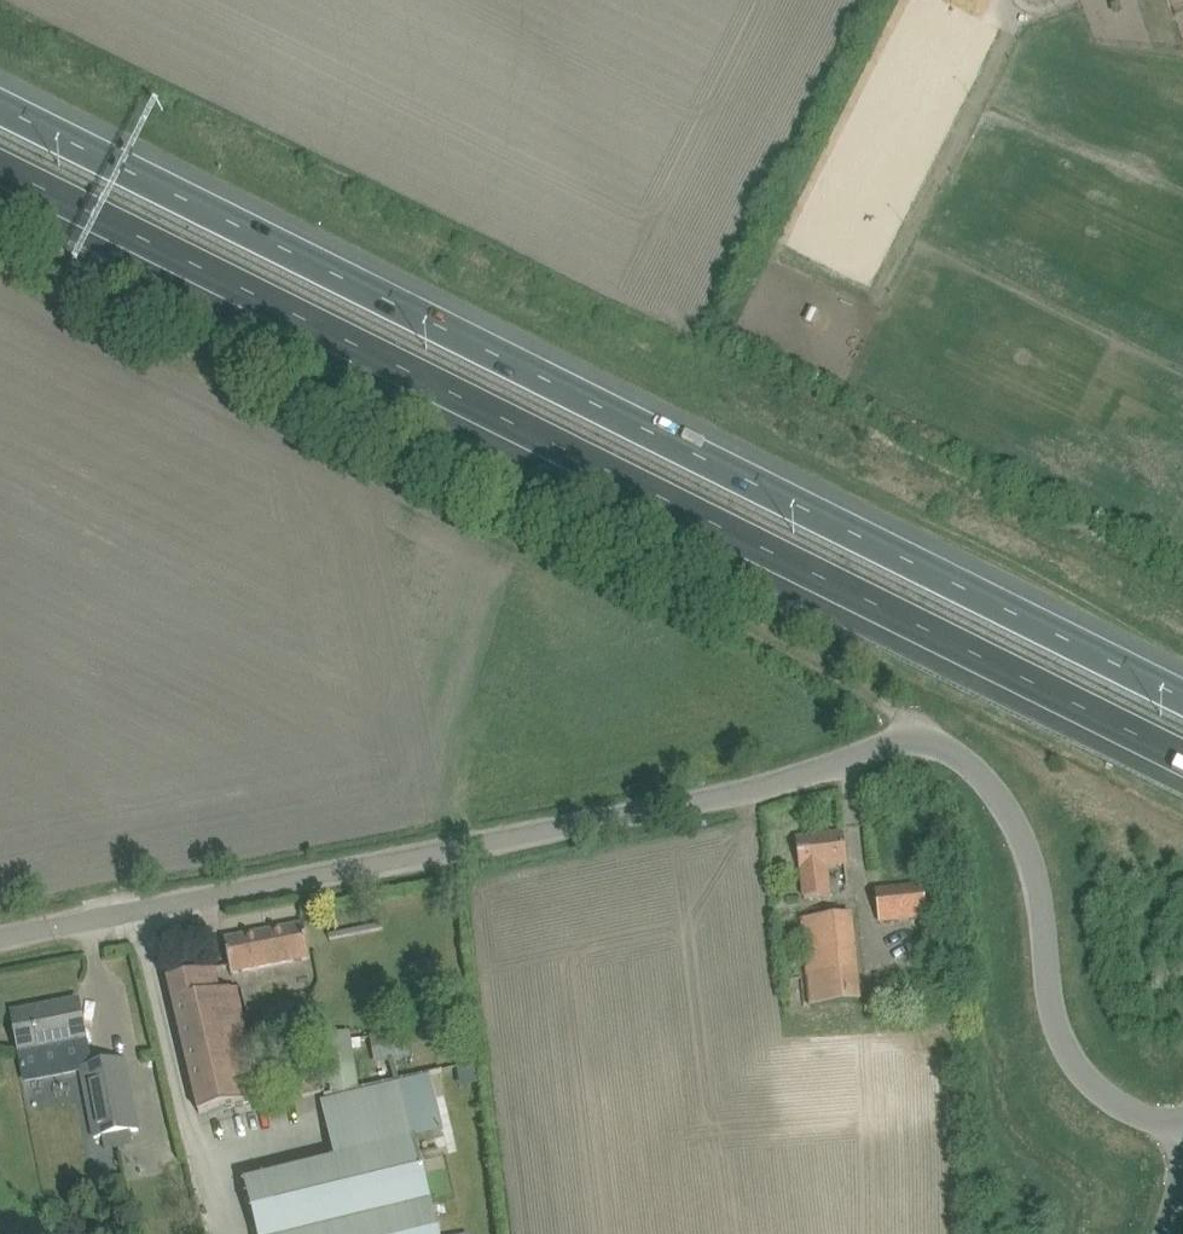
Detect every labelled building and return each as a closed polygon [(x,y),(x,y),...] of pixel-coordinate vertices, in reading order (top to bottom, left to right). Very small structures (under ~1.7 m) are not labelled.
[(797,838),(800,862),(801,868),(804,898),(829,895),(826,866),(845,863),(842,833),(797,838)] [(876,890),(880,921),(925,916),(922,885),(876,890)] [(856,1001),(852,911),(799,914),(803,1003),(856,1001)] [(224,939),(229,963),(231,973),(310,957),(303,923),(224,939)] [(168,980),(201,1114),(257,1100),(229,989),(218,992),(212,969),(168,980)] [(12,1014),(16,1037),(20,1055),(86,1042),(78,1001),(12,1014)] [(369,1036),(374,1064),(408,1057),(403,1030),(369,1036)] [(325,1043),(316,1044),(323,1090),(332,1088),(333,1095),(359,1090),(350,1033),(324,1037),(325,1043)] [(79,1065),(92,1137),(139,1129),(126,1057),(79,1065)] [(23,1083),(29,1105),(53,1098),(46,1077),(23,1083)] [(403,1089),(352,1101),(323,1108),(336,1159),(244,1182),(257,1233),(439,1233),(403,1089)]
